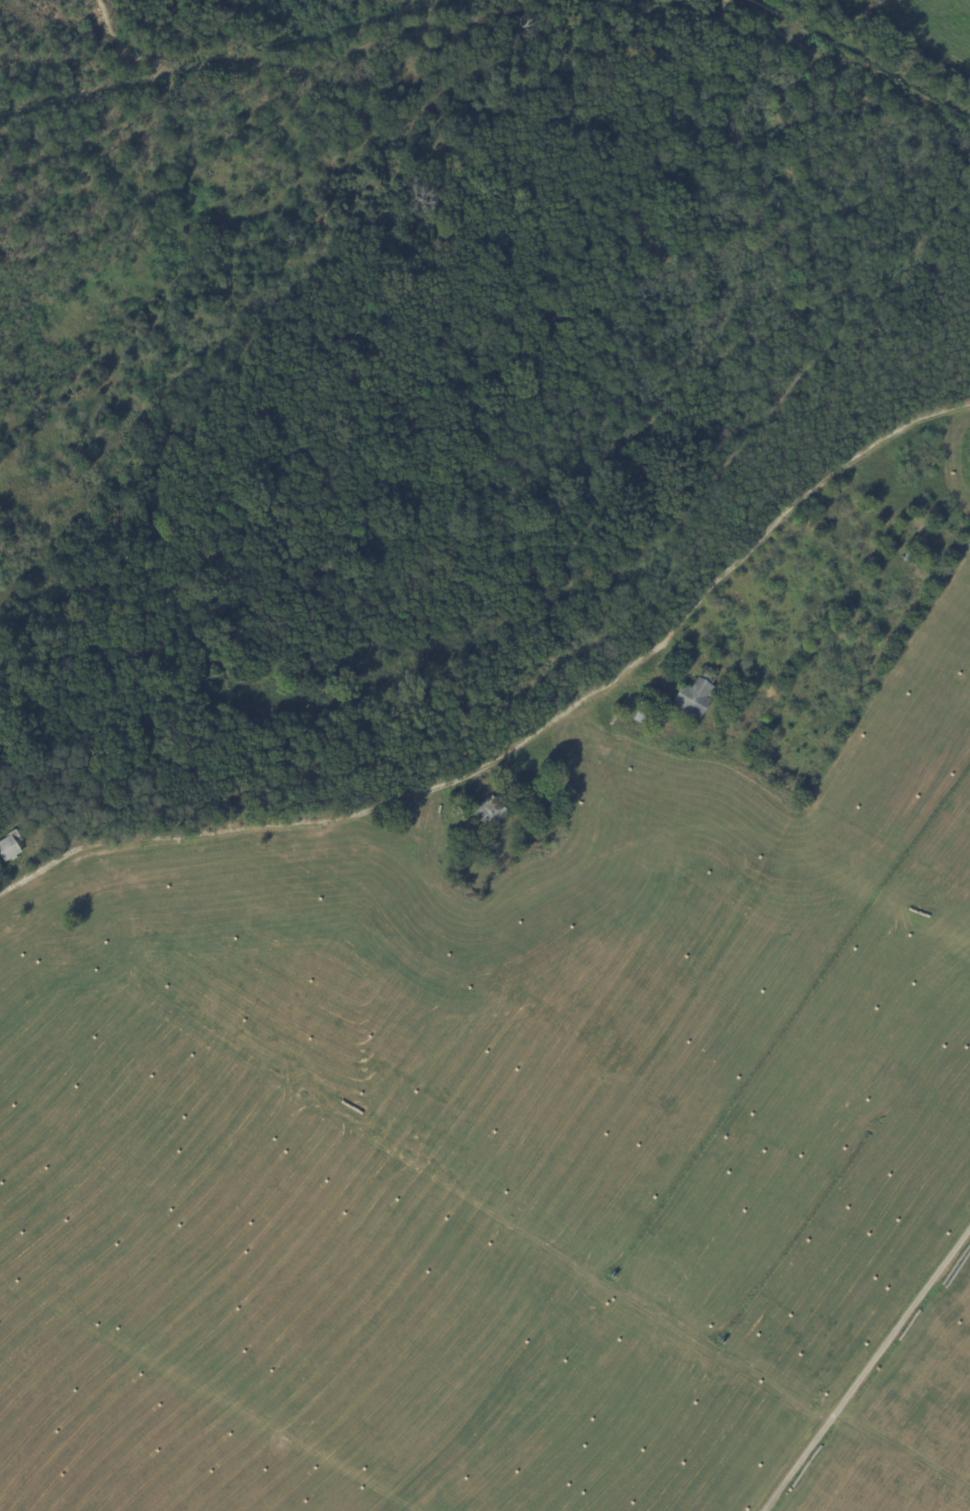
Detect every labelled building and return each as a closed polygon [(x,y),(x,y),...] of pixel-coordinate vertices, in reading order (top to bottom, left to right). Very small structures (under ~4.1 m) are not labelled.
[(903,561),(908,552),(925,562),(919,571),(903,561)] [(673,703),(684,683),(692,688),(699,677),(700,678),(705,668),(718,676),(712,685),(718,689),(700,719),(673,703)] [(739,681),(746,685),(742,691),(736,687),(739,681)] [(478,819),(473,814),(492,795),(509,812),(490,831),(478,819)] [(48,822),(64,813),(70,823),(55,833),(48,822)] [(4,863),(0,856),(0,842),(10,836),(9,834),(16,829),(24,841),(17,845),(22,853),(21,854),(22,856),(12,862),(11,859),(4,863)]
